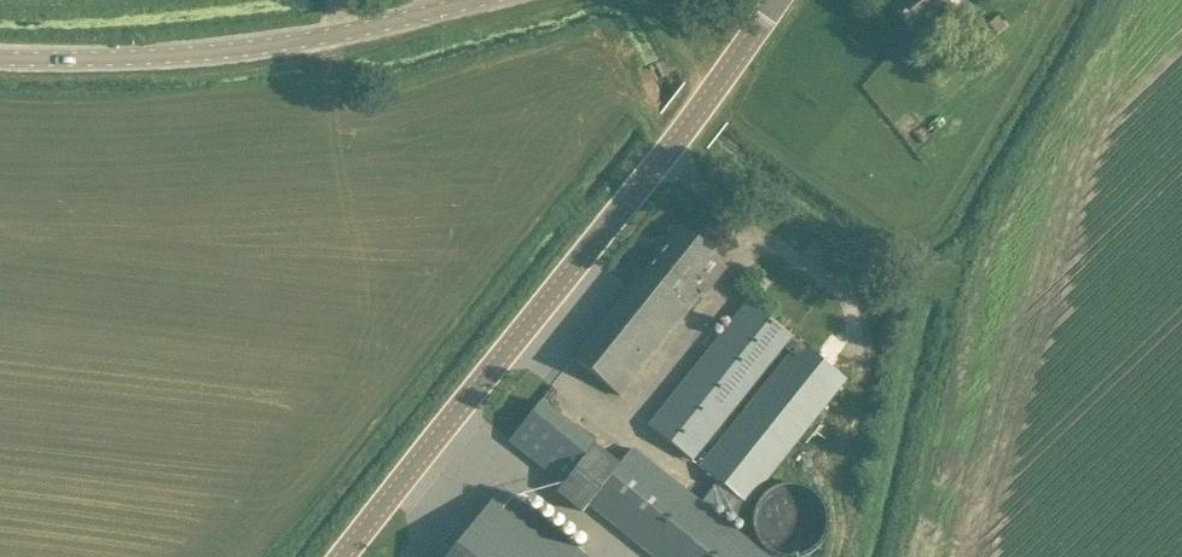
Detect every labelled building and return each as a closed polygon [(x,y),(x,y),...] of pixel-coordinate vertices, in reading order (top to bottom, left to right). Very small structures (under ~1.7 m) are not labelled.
[(889,2),(915,36),(950,8),(944,0),(892,0),(889,2)] [(681,227),(637,283),(682,319),(703,293),(690,282),(713,253),(681,227)] [(682,319),(637,283),(575,359),(621,395),(682,319)] [(742,537),(731,528),(711,512),(718,505),(737,520),(846,380),(799,341),(749,300),(648,426),(694,462),(786,346),(790,350),(699,466),(719,481),(701,504),(651,464),(632,449),(618,467),(594,447),(595,446),(541,403),(522,426),(510,440),(564,484),(557,493),(580,512),(581,513),(585,508),(589,504),(655,556),(767,556),(742,537)] [(502,489),(447,556),(586,556),(502,489)]
